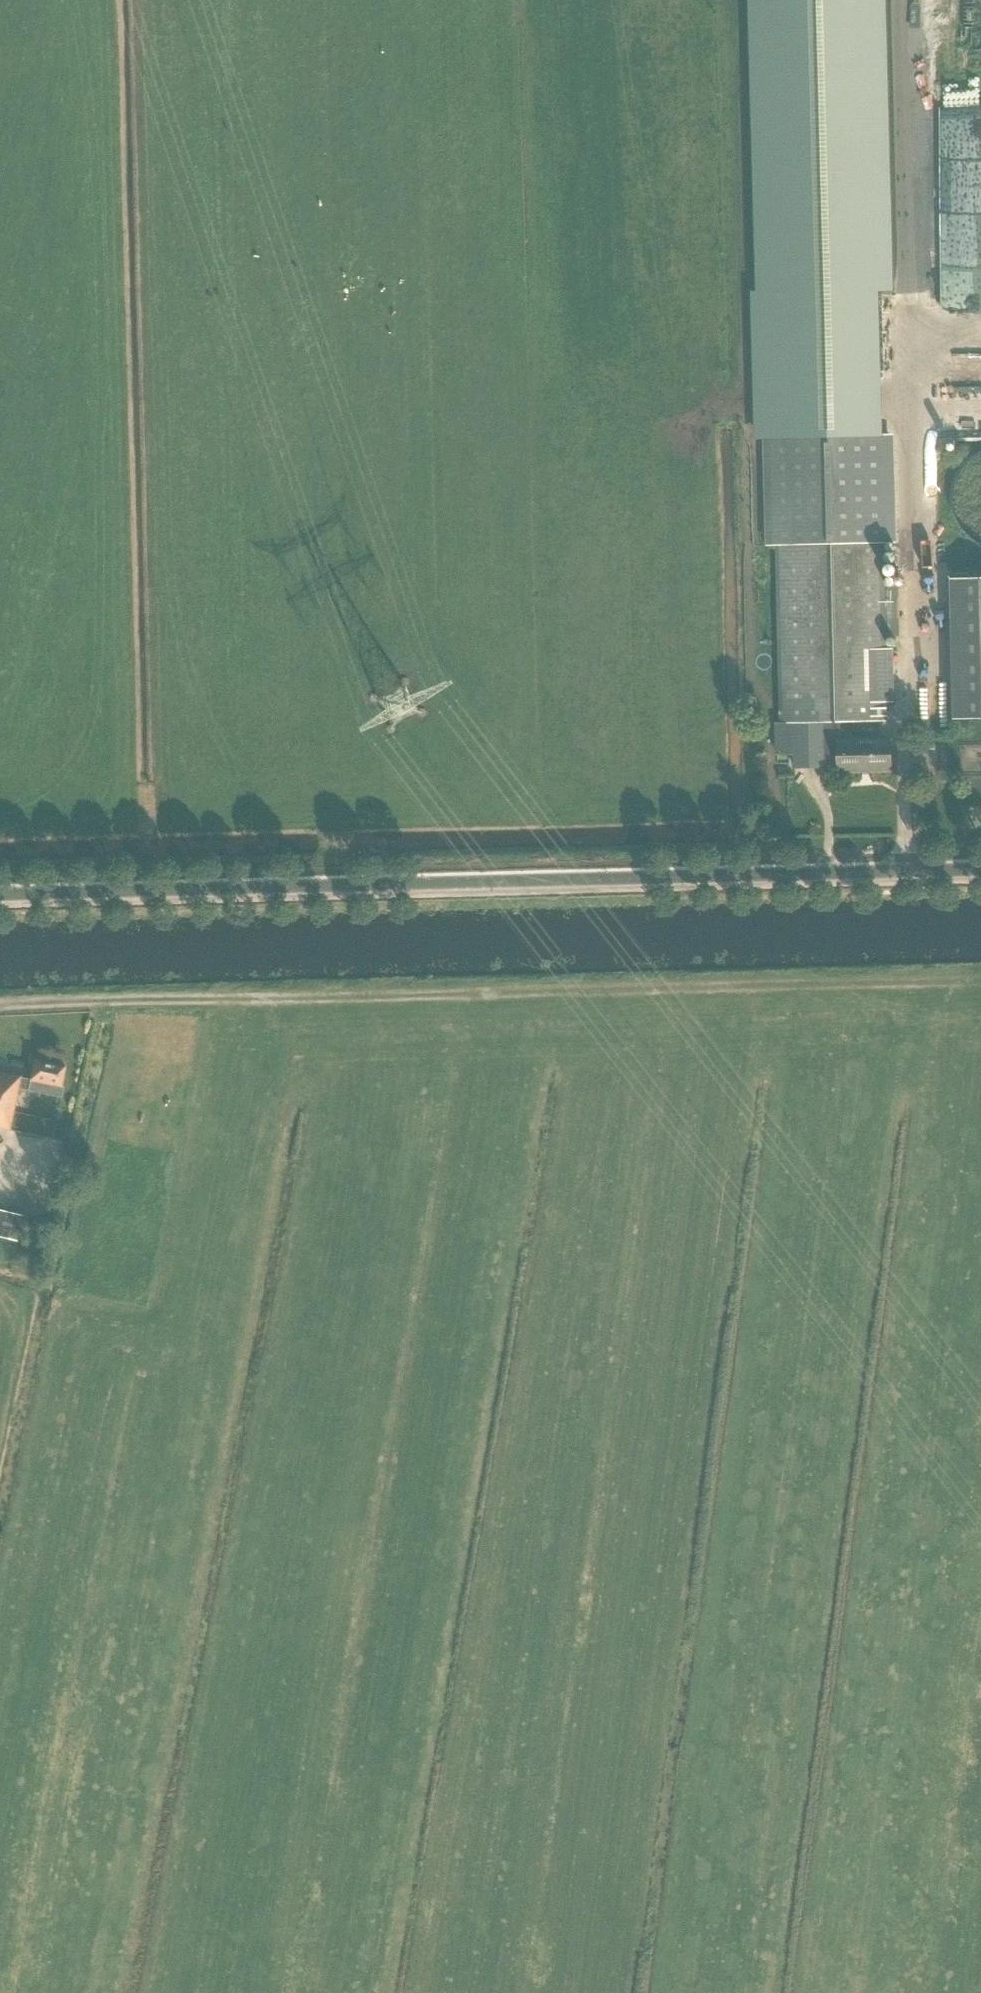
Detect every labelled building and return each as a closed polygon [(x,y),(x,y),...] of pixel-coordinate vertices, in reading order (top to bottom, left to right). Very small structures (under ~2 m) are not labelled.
[(761,291),(756,292),(760,438),(768,438),(771,547),(781,547),(784,724),(795,723),(795,767),(825,766),(825,762),(839,762),(839,771),(892,770),(891,740),(838,741),(839,743),(836,743),(836,723),(886,722),(886,703),(894,703),(894,649),(898,649),(897,586),(886,586),(885,545),(893,545),(891,435),(867,435),(864,291),(889,290),(882,0),(754,0),(761,291)] [(956,499),(956,501),(956,504),(957,510),(957,511),(958,515),(959,516),(960,520),(961,521),(963,524),(965,529),(969,533),(971,536),(974,538),(978,541),(980,543),(980,455),(977,458),(974,460),(970,464),(968,467),(964,471),(963,474),(962,475),(959,480),(958,484),(957,487),(957,489),(956,492),(956,494),(956,497),(956,499)] [(954,718),(980,718),(980,578),(951,578),(954,718)] [(9,1131),(17,1091),(61,1100),(63,1087),(61,1087),(65,1066),(34,1059),(30,1079),(20,1077),(20,1076),(0,1072),(0,1129),(9,1131)] [(0,1210),(0,1238),(15,1242),(22,1216),(0,1210)]
